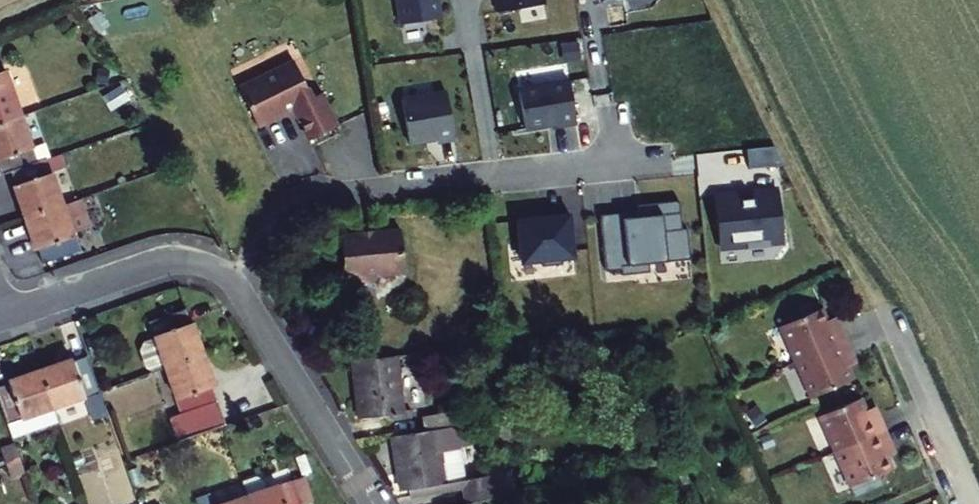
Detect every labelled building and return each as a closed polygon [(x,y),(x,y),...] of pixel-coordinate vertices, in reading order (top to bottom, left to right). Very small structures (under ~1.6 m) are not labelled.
[(403,21),(443,15),(441,0),(400,0),(403,21)] [(295,55),(239,83),(259,122),(294,105),(309,134),(336,120),(319,85),(312,88),(295,55)] [(27,108),(12,61),(0,65),(0,118),(27,108)] [(564,75),(514,84),(521,123),(553,117),(554,120),(571,117),(564,75)] [(441,81),(397,88),(403,131),(431,127),(432,130),(449,127),(441,81)] [(3,154),(8,168),(14,166),(43,156),(27,108),(0,118),(0,155),(3,154)] [(66,198),(51,153),(43,156),(14,166),(19,181),(16,182),(26,212),(66,198)] [(738,189),(711,192),(717,240),(745,237),(746,243),(769,241),(768,234),(782,233),(777,187),(751,190),(751,193),(739,195),(738,189)] [(80,193),(66,198),(26,212),(36,242),(40,241),(44,255),(81,243),(76,229),(90,225),(80,193)] [(623,207),(601,210),(607,265),(619,264),(620,270),(649,267),(648,259),(689,254),(686,222),(680,223),(677,195),(635,200),(637,212),(624,213),(623,207)] [(542,212),(518,214),(522,257),(542,255),(543,261),(563,258),(563,252),(574,251),(569,207),(552,208),(553,213),(543,214),(542,212)] [(400,225),(338,231),(342,283),(370,281),(376,270),(404,267),(400,225)] [(149,319),(154,336),(164,364),(203,351),(191,319),(188,320),(184,307),(149,319)] [(817,309),(776,326),(792,362),(841,341),(835,326),(827,330),(822,320),(817,309)] [(831,316),(822,320),(827,330),(835,326),(831,316)] [(140,348),(145,364),(152,368),(164,364),(154,336),(143,339),(140,348)] [(848,355),(841,341),(792,362),(807,398),(849,380),(844,369),(839,359),(848,355)] [(399,406),(391,350),(346,354),(355,411),(399,406)] [(179,408),(167,412),(176,438),(217,424),(223,422),(210,383),(213,382),(203,351),(164,364),(179,408)] [(844,369),(852,365),(848,355),(839,359),(844,369)] [(72,361),(71,358),(37,370),(50,406),(83,394),(92,418),(107,413),(86,356),(72,361)] [(0,385),(0,408),(10,437),(55,421),(50,406),(37,370),(6,380),(7,383),(0,385)] [(857,398),(815,416),(831,452),(881,431),(874,416),(866,420),(862,410),(857,398)] [(461,402),(417,407),(419,425),(451,420),(463,418),(461,402)] [(870,407),(862,410),(866,420),(874,416),(870,407)] [(451,420),(419,425),(389,429),(397,482),(410,480),(411,488),(460,483),(462,501),(481,498),(494,496),(491,470),(459,473),(451,420)] [(887,446),(881,431),(831,452),(846,488),(888,470),(883,459),(879,449),(887,446)] [(887,446),(879,449),(883,459),(891,456),(887,446)] [(301,473),(289,477),(298,501),(310,497),(301,473)] [(242,493),(246,503),(299,503),(298,501),(289,477),(260,487),(256,476),(251,474),(236,479),(242,493)] [(212,503),(246,503),(242,493),(212,503)]
